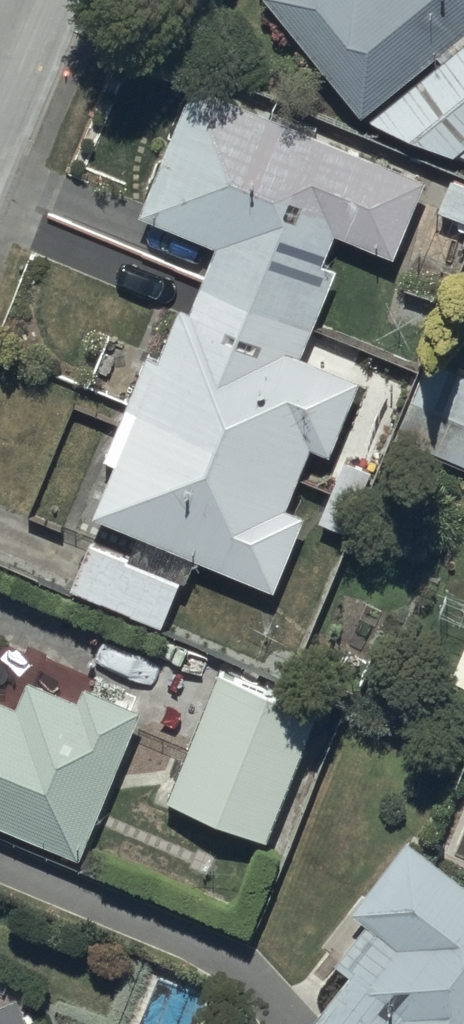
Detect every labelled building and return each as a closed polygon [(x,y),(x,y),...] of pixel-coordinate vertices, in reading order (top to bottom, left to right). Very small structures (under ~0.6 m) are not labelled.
[(260,1),(361,124),(366,119),(379,134),(408,149),(453,162),(463,165),(463,0),(260,0),(260,1)] [(198,291),(309,334),(333,274),(321,269),(333,239),(391,263),(423,185),(190,91),(138,219),(214,250),(198,291)] [(309,334),(198,291),(188,315),(177,311),(156,359),(148,355),(101,464),(112,469),(90,519),(270,597),(303,520),(284,512),(310,452),(328,460),(359,389),(297,362),(309,334)] [(428,365),(402,427),(463,453),(463,380),(428,365)] [(87,550),(69,592),(162,632),(180,589),(87,550)] [(447,689),(463,695),(463,643),(447,689)] [(315,716),(214,678),(164,807),(265,846),(315,716)] [(77,866),(139,719),(83,695),(77,709),(26,687),(16,711),(0,705),(0,833),(77,866)] [(405,847),(349,918),(363,929),(331,970),(348,983),(316,1023),(463,1023),(463,894),(405,847)] [(0,1007),(0,1023),(23,1023),(13,1001),(0,1007)]
